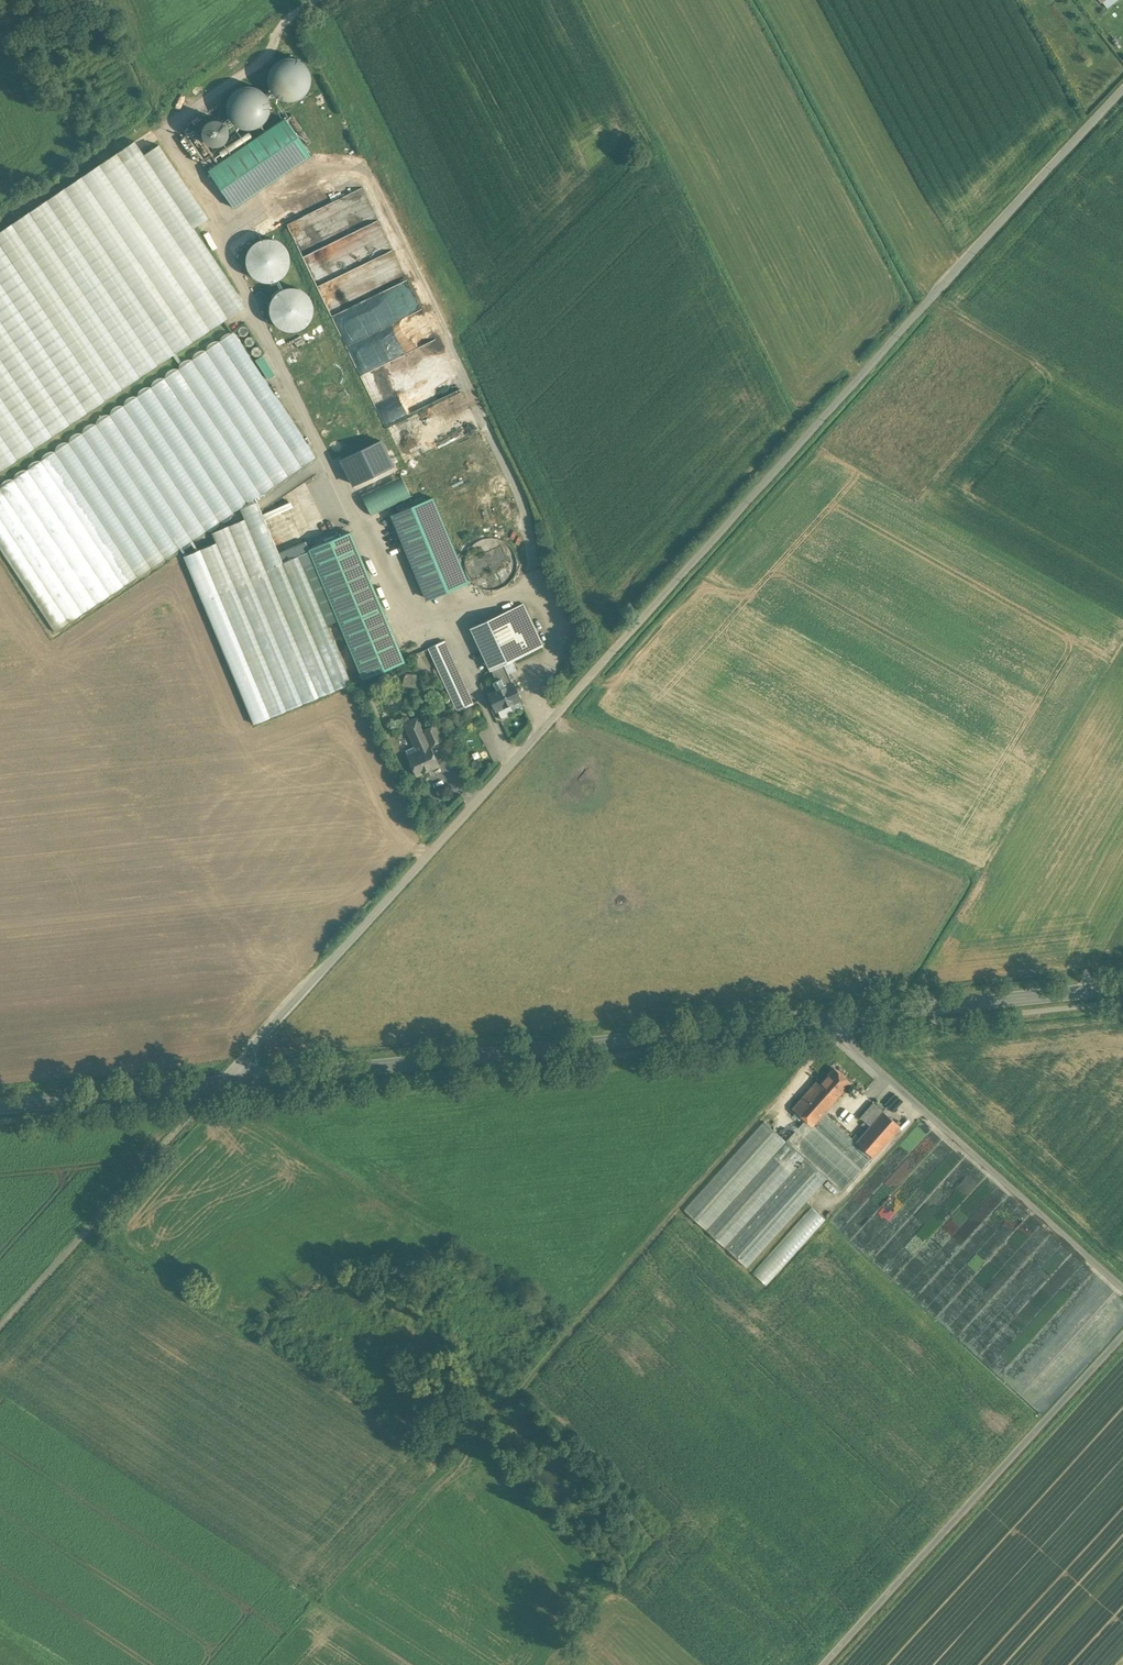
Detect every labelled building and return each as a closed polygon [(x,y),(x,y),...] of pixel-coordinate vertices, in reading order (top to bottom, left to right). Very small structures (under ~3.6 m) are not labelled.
[(294,59),(287,59),(282,60),(276,63),(272,69),(269,75),(269,79),(270,86),(274,92),(278,96),(285,99),(294,99),(298,98),(304,94),(309,85),(310,75),(306,66),(300,62),(294,59)] [(231,119),(235,124),(242,128),(252,128),(259,126),(266,119),(269,112),(269,105),(268,100),(264,93),(258,89),(248,86),(241,88),(233,93),(230,97),(228,104),(228,112),(231,119)] [(206,143),(210,145),(214,147),(219,146),(225,143),(228,139),(230,135),(230,130),(228,126),(225,122),(221,119),(216,118),(213,119),(208,120),(204,124),(202,129),(201,134),(203,139),(206,143)] [(209,171),(234,208),(310,156),(285,119),(209,171)] [(135,141),(0,232),(0,471),(246,306),(194,228),(208,218),(159,145),(144,155),(135,141)] [(356,193),(288,220),(301,254),(376,223),(368,204),(361,207),(356,193)] [(260,281),(266,282),(272,282),(278,279),(283,275),(287,270),(289,263),(288,257),(286,251),(282,245),(276,241),(269,240),(261,241),(255,244),(250,249),(247,256),(247,262),(248,268),(250,273),(255,278),(260,281)] [(270,312),(272,318),(276,324),(282,328),(288,330),(295,330),(302,328),(307,324),(311,318),(313,312),(313,305),(311,299),(308,294),(303,290),(297,288),(291,287),(284,289),(278,292),(273,298),(270,304),(270,312)] [(55,630),(315,457),(233,333),(0,489),(0,548),(55,630)] [(268,379),(276,374),(263,354),(255,359),(268,379)] [(382,436),(342,455),(371,515),(411,496),(382,436)] [(468,580),(433,498),(391,515),(425,598),(468,580)] [(184,556),(255,724),(351,684),(299,556),(283,563),(257,502),(241,509),(244,519),(212,532),(217,542),(184,556)] [(404,662),(351,531),(310,550),(364,679),(404,662)] [(507,584),(512,579),(516,572),(517,564),(516,556),(513,549),(508,543),(501,539),(493,537),(486,538),(480,540),(474,544),(469,549),(466,555),(465,562),(465,569),(468,576),(473,582),(479,587),(486,589),(493,589),(500,588),(507,584)] [(523,604),(471,628),(491,669),(503,664),(543,645),(523,604)] [(444,641),(428,648),(457,711),(473,703),(444,641)] [(503,664),(491,669),(500,689),(512,683),(503,664)] [(417,674),(405,673),(405,686),(417,686),(417,674)] [(489,694),(496,710),(520,699),(513,683),(512,683),(500,689),(489,694)] [(422,730),(423,730),(418,717),(404,724),(417,751),(429,745),(422,730)] [(444,739),(436,724),(423,730),(422,730),(429,745),(430,745),(430,746),(444,739)] [(407,755),(416,776),(439,765),(430,746),(430,745),(429,745),(417,751),(407,755)] [(829,1058),(687,1211),(761,1277),(879,1154),(859,1135),(832,1110),(858,1081),(829,1058)] [(907,1123),(888,1106),(859,1135),(879,1154),(907,1123)]
